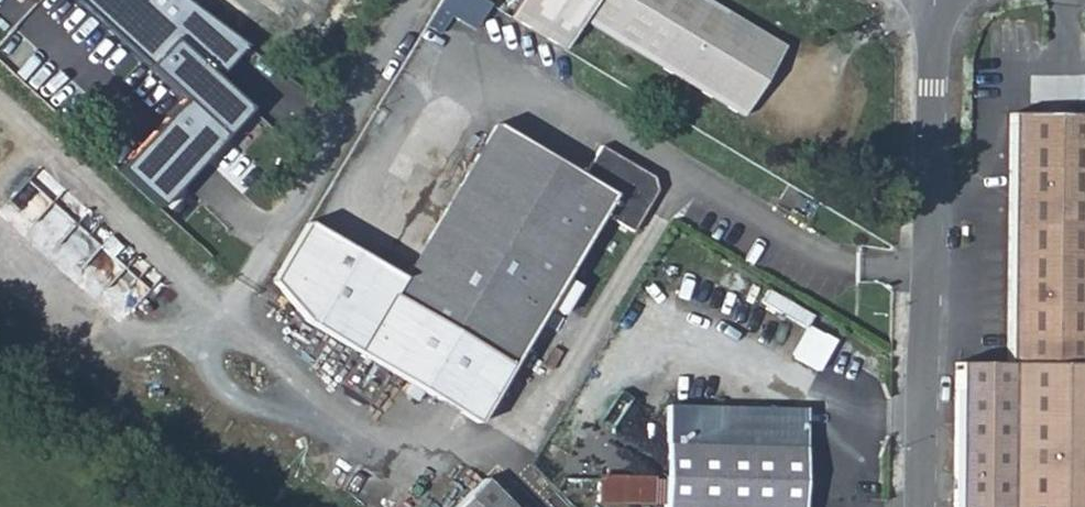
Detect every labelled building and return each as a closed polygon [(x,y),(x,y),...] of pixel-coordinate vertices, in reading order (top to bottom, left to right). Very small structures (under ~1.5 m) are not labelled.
[(169,208),(255,112),(219,80),(248,47),(184,0),(77,0),(191,101),(128,171),(169,208)] [(473,29),(486,1),(483,0),(436,0),(431,11),(473,29)] [(567,48),(584,21),(742,115),(785,45),(712,0),(520,0),(512,14),(567,48)] [(1011,178),(1007,362),(960,361),(956,506),(1084,506),(1084,113),(1014,112),(1012,144),(1011,178)] [(566,278),(592,234),(604,215),(632,231),(649,202),(646,200),(653,189),(649,178),(641,172),(643,168),(604,144),(584,175),(497,124),(406,278),(311,221),(278,279),(323,329),(480,422),(549,306),(566,278)] [(981,177),(1011,178),(1012,144),(982,143),(981,177)] [(582,287),(566,278),(549,306),(562,315),(582,287)] [(833,341),(803,325),(805,322),(801,320),(783,355),(816,373),(833,341)] [(667,406),(665,506),(803,506),(804,408),(667,406)] [(448,506),(512,506),(483,474),(448,506)] [(594,502),(645,503),(645,475),(594,474),(594,502)]
